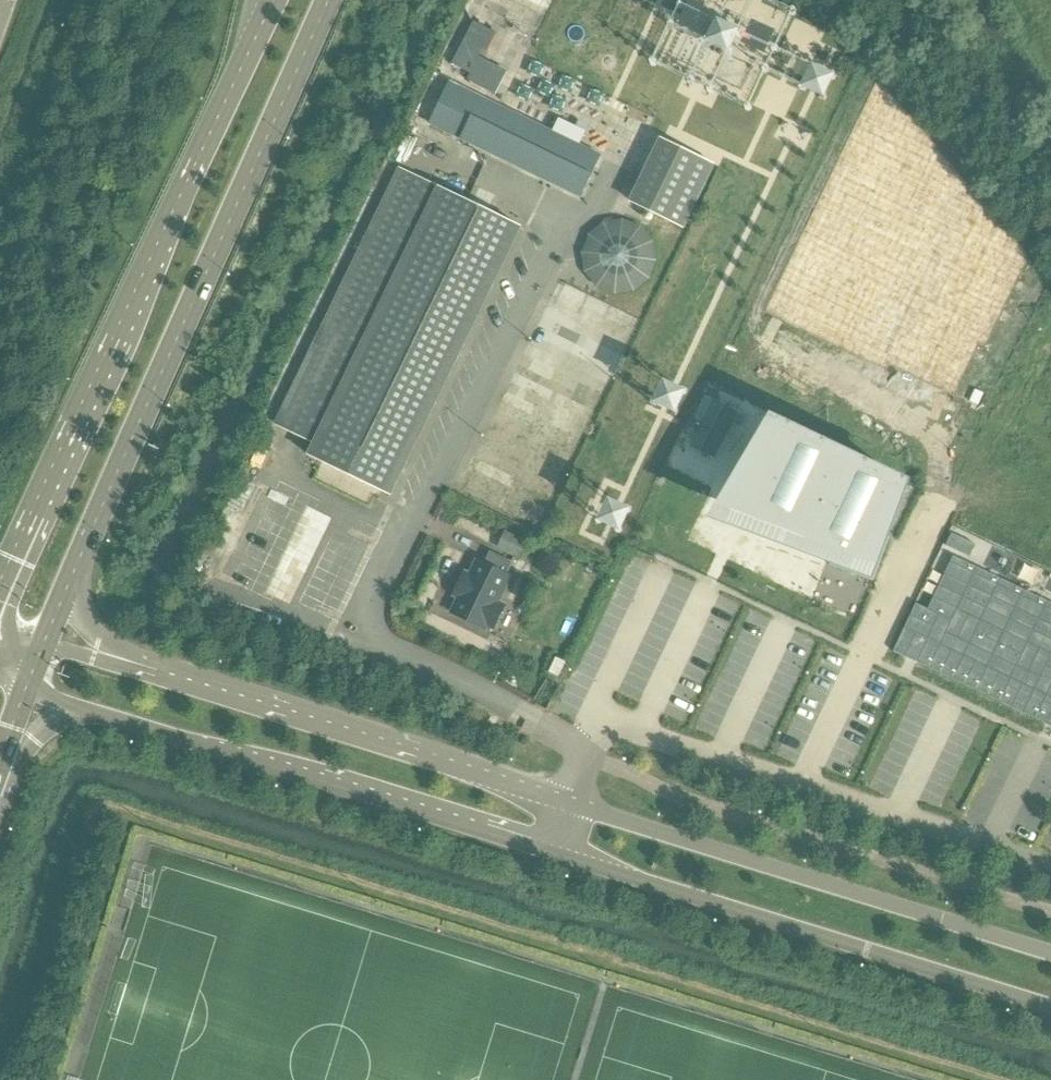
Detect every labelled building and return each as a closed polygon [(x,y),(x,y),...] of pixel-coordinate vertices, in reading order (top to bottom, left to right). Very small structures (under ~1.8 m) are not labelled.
[(507,71),(479,56),(482,50),(487,52),(497,33),(473,21),(451,63),(470,73),(467,80),(495,94),(507,71)] [(740,45),(717,35),(707,58),(730,68),(740,45)] [(835,90),(813,79),(802,102),(814,108),(825,113),(835,90)] [(481,98),(461,138),(580,196),(600,156),(481,98)] [(578,143),(583,131),(559,119),(554,131),(578,143)] [(663,140),(633,203),(683,228),(714,165),(663,140)] [(402,170),(277,426),(313,443),(308,455),(391,495),(521,227),(402,170)] [(582,259),(582,262),(583,266),(584,269),(585,273),(587,276),(589,279),(591,281),(594,284),(597,286),(600,288),(603,290),(606,291),(609,292),(613,293),(617,293),(620,293),(624,293),(627,292),(631,291),(634,290),(637,288),(640,286),(643,284),(645,281),(648,279),(650,276),(651,273),(653,269),(654,266),(654,262),(655,259),(655,255),(655,252),(654,248),(653,245),(652,242),(650,238),(648,235),(646,233),(643,230),(641,228),(638,226),(635,224),(631,223),(628,222),(624,221),(621,220),(617,220),(614,221),(610,221),(607,222),(603,223),(600,225),(597,227),(594,229),(592,232),(589,234),(587,237),(586,240),(584,244),(583,247),(582,251),(582,254),(582,259)] [(662,401),(674,407),(685,383),(673,377),(661,372),(650,395),(662,401)] [(684,508),(786,544),(824,560),(829,565),(871,580),(888,536),(910,476),(750,397),(684,508)] [(713,458),(725,435),(712,428),(700,451),(713,458)] [(594,515),(618,526),(629,503),(617,497),(605,492),(594,515)] [(497,548),(519,559),(527,542),(505,531),(497,548)] [(951,533),(945,546),(970,557),(975,545),(951,533)] [(476,560),(469,574),(464,572),(453,595),(458,598),(451,613),(485,629),(487,625),(493,629),(505,605),(498,602),(510,577),(506,574),(512,562),(495,555),(490,567),(476,560)] [(919,606),(896,654),(1050,726),(1050,603),(956,558),(931,611),(919,606)] [(565,662),(556,657),(549,672),(558,676),(565,662)]
